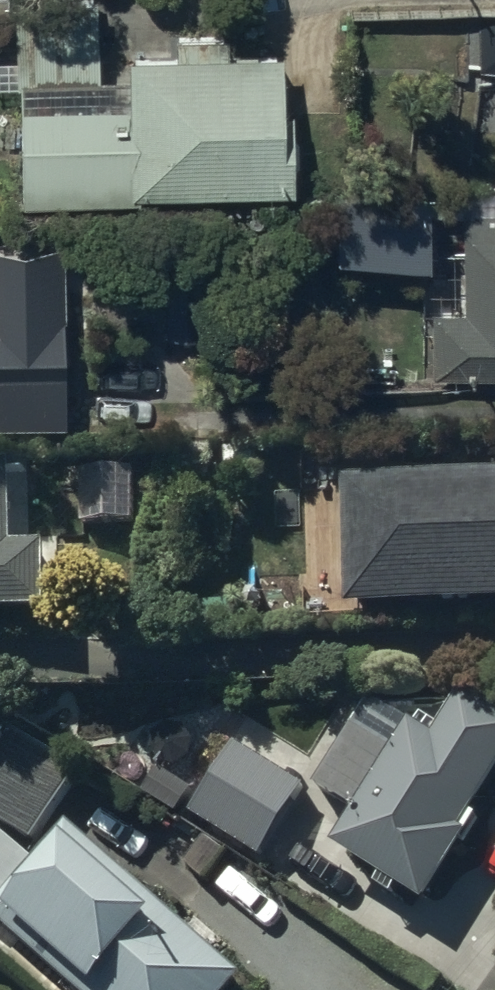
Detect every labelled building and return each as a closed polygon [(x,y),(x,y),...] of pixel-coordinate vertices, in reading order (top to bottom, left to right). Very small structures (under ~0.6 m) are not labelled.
[(21,116),(22,211),(141,211),(141,204),(302,203),(302,137),(292,137),(291,110),(282,111),(282,65),(246,65),(245,36),(176,38),(177,66),(130,66),(129,114),(21,116)] [(340,272),(420,273),(421,338),(434,338),(433,383),(494,382),(494,220),(463,220),(463,258),(427,258),(428,211),(339,209),(339,226),(324,226),(323,262),(340,262),(340,272)] [(64,254),(0,255),(0,433),(67,432),(64,254)] [(46,628),(45,562),(14,563),(12,478),(0,478),(0,629),(46,628)] [(347,496),(347,521),(309,521),(310,588),(352,588),(352,624),(494,623),(494,495),(347,496)] [(494,801),(494,731),(465,713),(439,757),(373,716),(317,808),(357,833),(336,867),(384,895),(379,903),(398,915),(403,907),(430,924),(472,853),(466,849),(494,801)] [(84,776),(6,729),(0,739),(0,831),(37,853),(84,776)] [(300,782),(231,738),(186,808),(255,852),(300,782)] [(0,913),(0,933),(68,989),(243,989),(203,957),(220,937),(189,911),(174,928),(67,839),(0,913)]
